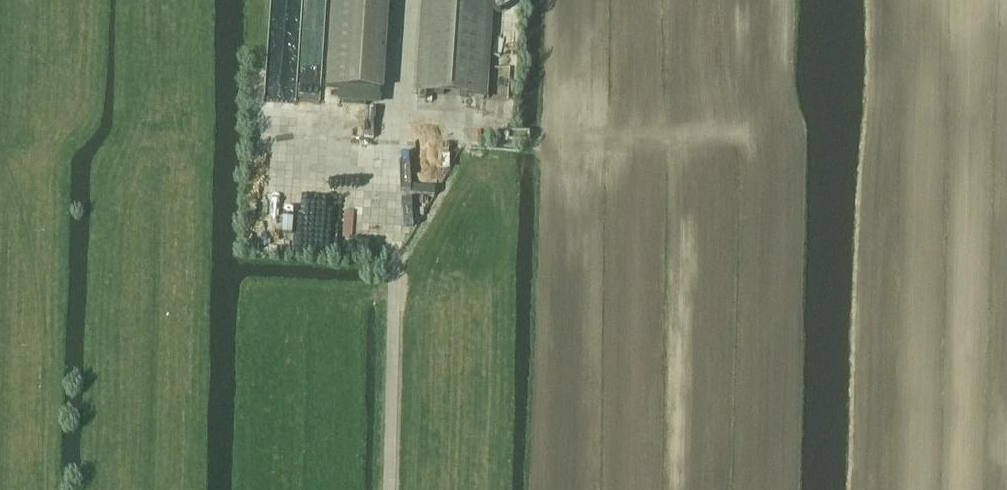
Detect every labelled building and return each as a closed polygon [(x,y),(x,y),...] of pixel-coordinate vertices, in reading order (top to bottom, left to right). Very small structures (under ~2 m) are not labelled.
[(419,94),(484,98),(491,0),(425,0),(419,94)]
